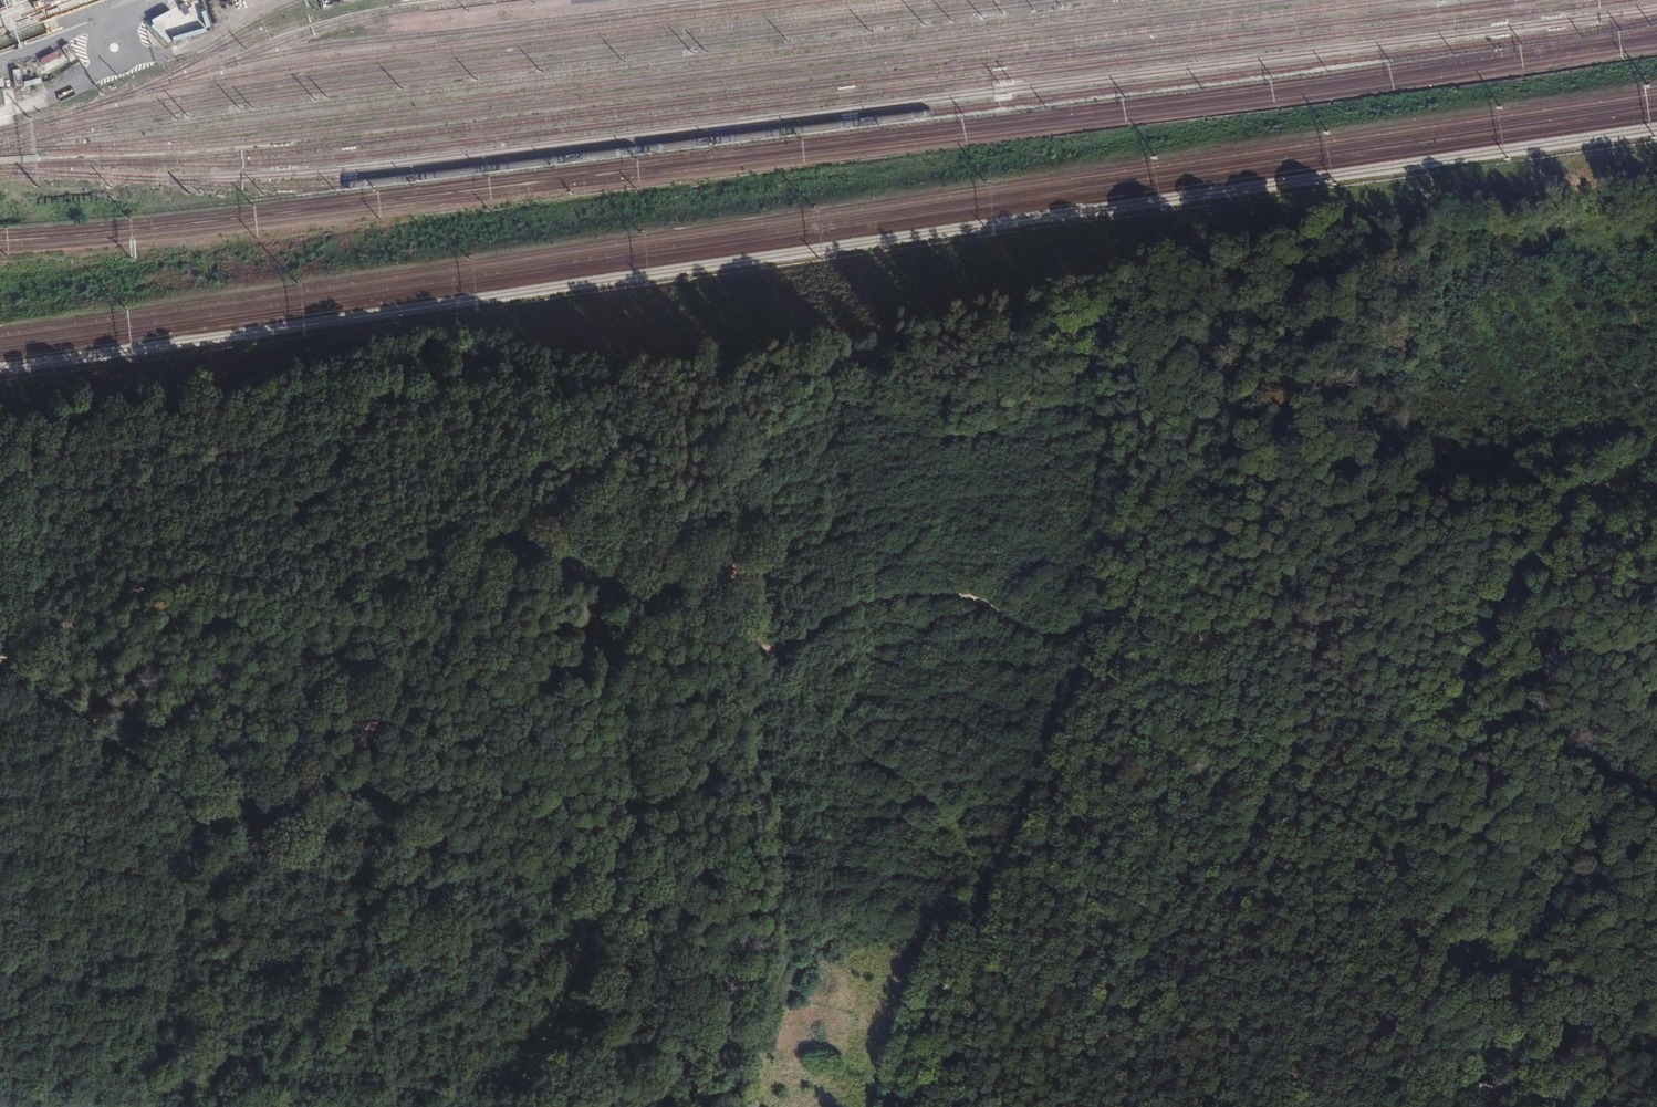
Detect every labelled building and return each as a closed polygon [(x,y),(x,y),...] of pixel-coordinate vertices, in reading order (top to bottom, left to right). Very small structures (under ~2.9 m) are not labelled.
[(168,26),(169,39),(203,35),(202,22),(168,26)] [(75,51),(94,40),(91,33),(72,44),(75,51)] [(54,51),(38,59),(41,66),(57,58),(54,51)]
